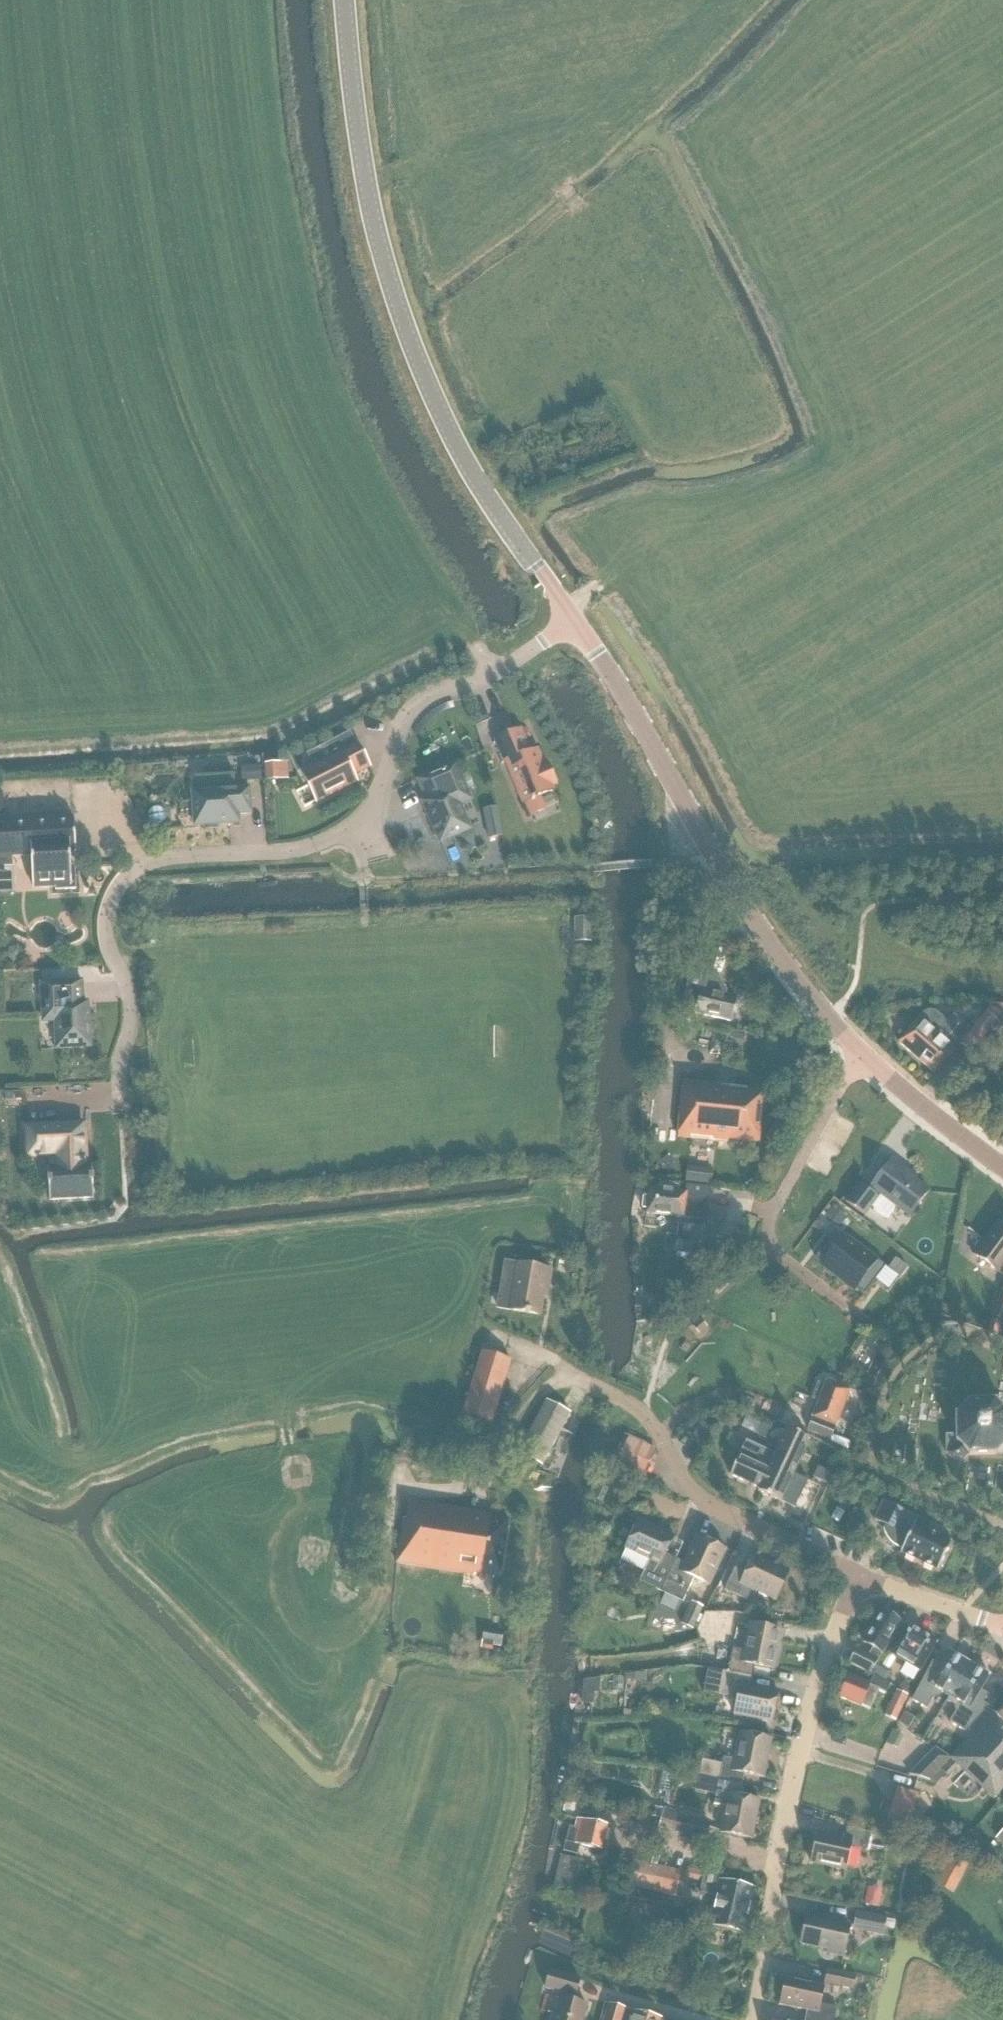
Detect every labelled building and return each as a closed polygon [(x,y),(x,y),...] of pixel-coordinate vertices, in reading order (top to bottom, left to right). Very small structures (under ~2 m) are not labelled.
[(544,766),(537,751),(530,754),(520,730),(495,741),(522,805),(555,791),(553,787),(556,785),(547,764),(544,766)] [(368,753),(378,751),(374,731),(364,733),(368,753)] [(302,773),(317,803),(356,782),(353,776),(370,767),(357,743),(356,743),(351,733),(335,741),(341,753),(302,773)] [(266,780),(281,780),(281,764),(265,764),(266,780)] [(456,764),(418,780),(427,801),(423,803),(440,843),(471,830),(458,799),(469,794),(468,793),(477,789),(471,777),(463,780),(456,764)] [(242,781),(261,780),(261,766),(242,767),(242,781)] [(239,823),(238,815),(251,814),(249,788),(236,789),(236,790),(193,793),(195,826),(239,823)] [(503,837),(497,807),(483,810),(489,839),(503,837)] [(0,823),(0,867),(12,866),(12,857),(31,856),(33,888),(55,887),(56,892),(77,890),(76,866),(71,866),(70,854),(76,853),(74,819),(0,823)] [(0,867),(0,894),(15,893),(14,866),(12,866),(0,867)] [(580,919),(580,943),(592,943),(591,918),(580,919)] [(691,970),(685,996),(682,1009),(696,1012),(695,1013),(730,1022),(736,998),(726,996),(726,993),(718,977),(691,970)] [(91,1047),(88,1003),(84,1004),(82,981),(41,984),(43,1017),(56,1016),(57,1049),(91,1047)] [(999,1022),(1002,1016),(1002,1005),(992,1002),(990,1007),(987,1012),(972,1030),(954,1015),(948,1022),(936,1012),(930,1011),(924,1013),(918,1019),(899,1042),(935,1074),(960,1044),(971,1054),(999,1022)] [(684,1083),(679,1137),(728,1142),(728,1139),(758,1142),(763,1094),(745,1092),(745,1090),(724,1088),(724,1087),(684,1083)] [(50,1201),(94,1199),(92,1166),(86,1166),(84,1125),(26,1128),(28,1158),(51,1157),(51,1168),(48,1168),(50,1201)] [(846,1202),(865,1217),(873,1206),(888,1218),(896,1207),(910,1217),(929,1192),(907,1175),(909,1172),(893,1160),(869,1191),(860,1184),(846,1202)] [(685,1193),(649,1188),(648,1197),(643,1196),(641,1209),(647,1210),(646,1214),(708,1221),(711,1189),(686,1186),(685,1193)] [(982,1240),(973,1253),(997,1272),(1002,1264),(1002,1221),(1002,1220),(986,1243),(982,1240)] [(692,1227),(690,1243),(710,1246),(711,1229),(692,1227)] [(838,1230),(815,1260),(825,1268),(822,1273),(836,1284),(862,1249),(838,1230)] [(690,1243),(676,1241),(675,1252),(677,1252),(677,1257),(682,1258),(685,1261),(691,1259),(709,1257),(711,1246),(710,1246),(690,1243)] [(862,1249),(836,1284),(850,1295),(854,1290),(864,1298),(887,1267),(862,1249)] [(908,1268),(896,1259),(888,1269),(900,1278),(908,1268)] [(510,1310),(539,1315),(544,1288),(548,1289),(551,1271),(518,1265),(505,1263),(498,1308),(510,1310)] [(991,1318),(1002,1323),(1002,1292),(1001,1291),(991,1315),(977,1309),(970,1325),(985,1332),(991,1318)] [(707,1328),(701,1320),(692,1327),(699,1335),(707,1328)] [(1000,1325),(991,1322),(988,1333),(997,1336),(1000,1325)] [(511,1362),(483,1353),(464,1417),(492,1425),(511,1362)] [(812,1399),(819,1402),(807,1430),(831,1439),(851,1389),(827,1380),(825,1386),(818,1383),(812,1399)] [(520,1455),(542,1467),(570,1414),(549,1402),(520,1455)] [(996,1455),(1002,1447),(1002,1411),(995,1403),(968,1404),(956,1417),(957,1435),(945,1436),(945,1452),(948,1455),(960,1466),(969,1455),(996,1455)] [(778,1448),(775,1455),(760,1489),(758,1492),(795,1509),(808,1481),(793,1474),(809,1440),(787,1430),(774,1425),(767,1443),(778,1448)] [(833,1436),(831,1442),(848,1451),(851,1443),(833,1436)] [(655,1450),(629,1438),(615,1467),(641,1479),(655,1450)] [(760,1489),(775,1455),(746,1441),(730,1475),(760,1489)] [(403,1519),(397,1562),(500,1579),(509,1521),(484,1517),(485,1514),(409,1502),(407,1519),(403,1519)] [(881,1502),(873,1520),(886,1526),(884,1530),(886,1535),(888,1539),(891,1543),(893,1545),(898,1548),(902,1550),(900,1553),(939,1571),(941,1567),(943,1568),(947,1560),(945,1559),(951,1544),(929,1533),(931,1527),(917,1521),(918,1519),(881,1502)] [(674,1536),(639,1520),(627,1547),(651,1558),(640,1582),(662,1592),(677,1559),(666,1554),(674,1536)] [(683,1602),(694,1578),(710,1585),(726,1551),(699,1538),(687,1564),(677,1559),(662,1592),(683,1602)] [(735,1568),(725,1590),(746,1600),(753,1587),(776,1598),(789,1571),(754,1555),(746,1573),(735,1568)] [(695,1631),(706,1609),(690,1602),(680,1624),(695,1631)] [(871,1631),(870,1630),(866,1636),(868,1637),(864,1643),(875,1649),(870,1658),(857,1651),(851,1664),(872,1674),(873,1673),(878,1664),(902,1624),(882,1612),(871,1631)] [(774,1669),(781,1631),(752,1626),(747,1651),(733,1649),(728,1672),(752,1677),(754,1665),(774,1669)] [(936,1644),(905,1626),(889,1653),(920,1672),(936,1644)] [(910,1700),(925,1708),(936,1689),(949,1697),(969,1664),(949,1652),(940,1666),(933,1662),(910,1700)] [(878,1664),(873,1673),(887,1681),(892,1672),(878,1664)] [(957,1702),(954,1707),(955,1713),(949,1723),(966,1733),(989,1706),(983,1703),(988,1695),(981,1691),(990,1676),(969,1664),(949,1697),(957,1702)] [(734,1716),(772,1723),(778,1694),(750,1689),(752,1677),(728,1672),(728,1673),(707,1669),(703,1692),(738,1698),(734,1716)] [(635,1674),(625,1673),(625,1681),(646,1682),(646,1673),(635,1673),(635,1674)] [(840,1698),(870,1710),(879,1690),(887,1693),(891,1684),(874,1676),(869,1686),(850,1677),(840,1698)] [(584,1681),(582,1693),(594,1693),(599,1693),(601,1678),(584,1681)] [(908,1697),(896,1692),(885,1716),(897,1721),(908,1697)] [(623,1707),(622,1694),(598,1695),(599,1708),(623,1707)] [(997,1715),(993,1712),(950,1758),(937,1773),(944,1779),(957,1765),(993,1798),(1002,1788),(1002,1709),(997,1715)] [(914,1718),(904,1712),(898,1722),(908,1728),(914,1718)] [(906,1739),(893,1732),(892,1732),(887,1742),(900,1748),(905,1739),(906,1739)] [(722,1765),(701,1761),(698,1777),(719,1781),(743,1785),(745,1774),(765,1778),(772,1740),(743,1734),(738,1760),(724,1757),(722,1765)] [(908,1775),(929,1782),(937,1773),(950,1758),(935,1748),(908,1775)] [(715,1805),(729,1807),(724,1833),(753,1839),(760,1801),(740,1797),(743,1785),(719,1781),(715,1805)] [(891,1803),(885,1823),(918,1834),(924,1814),(891,1803)] [(580,1845),(601,1851),(608,1826),(578,1818),(576,1828),(570,1826),(564,1852),(578,1855),(580,1845)] [(678,1833),(678,1834),(706,1839),(709,1826),(681,1820),(671,1818),(668,1830),(678,1833)] [(811,1862),(846,1869),(851,1848),(867,1851),(871,1833),(848,1828),(845,1840),(817,1834),(811,1862)] [(995,1840),(1002,1847),(1002,1830),(995,1840)] [(554,1888),(574,1893),(582,1861),(561,1856),(556,1878),(554,1888)] [(634,1862),(628,1886),(676,1897),(681,1873),(634,1862)] [(701,1883),(704,1871),(688,1867),(685,1879),(701,1883)] [(745,1934),(755,1889),(727,1882),(728,1877),(704,1871),(701,1883),(699,1892),(716,1896),(713,1912),(710,1926),(745,1934)] [(883,1891),(868,1888),(864,1905),(879,1908),(883,1891)] [(856,1912),(852,1930),(882,1936),(884,1928),(885,1919),(886,1918),(856,1912)] [(801,1943),(828,1949),(827,1953),(844,1957),(850,1926),(807,1917),(801,1943)] [(896,1921),(885,1919),(884,1928),(894,1930),(896,1921)] [(698,1929),(668,1921),(665,1933),(695,1941),(698,1929)] [(671,1955),(662,1952),(658,1969),(666,1972),(671,1955)] [(852,1990),(855,1975),(826,1969),(823,1984),(852,1990)] [(573,2002),(574,1996),(575,1997),(580,1979),(551,1971),(546,1988),(563,1993),(561,1998),(560,1998),(556,2013),(554,2013),(552,2019),(583,2019),(587,2006),(573,2002)] [(824,1987),(785,1979),(780,2005),(807,2010),(805,2019),(834,2019),(836,2007),(821,2004),(824,1987)] [(661,2019),(635,2011),(634,2014),(625,2012),(626,2009),(610,2004),(605,2019),(661,2019)]
